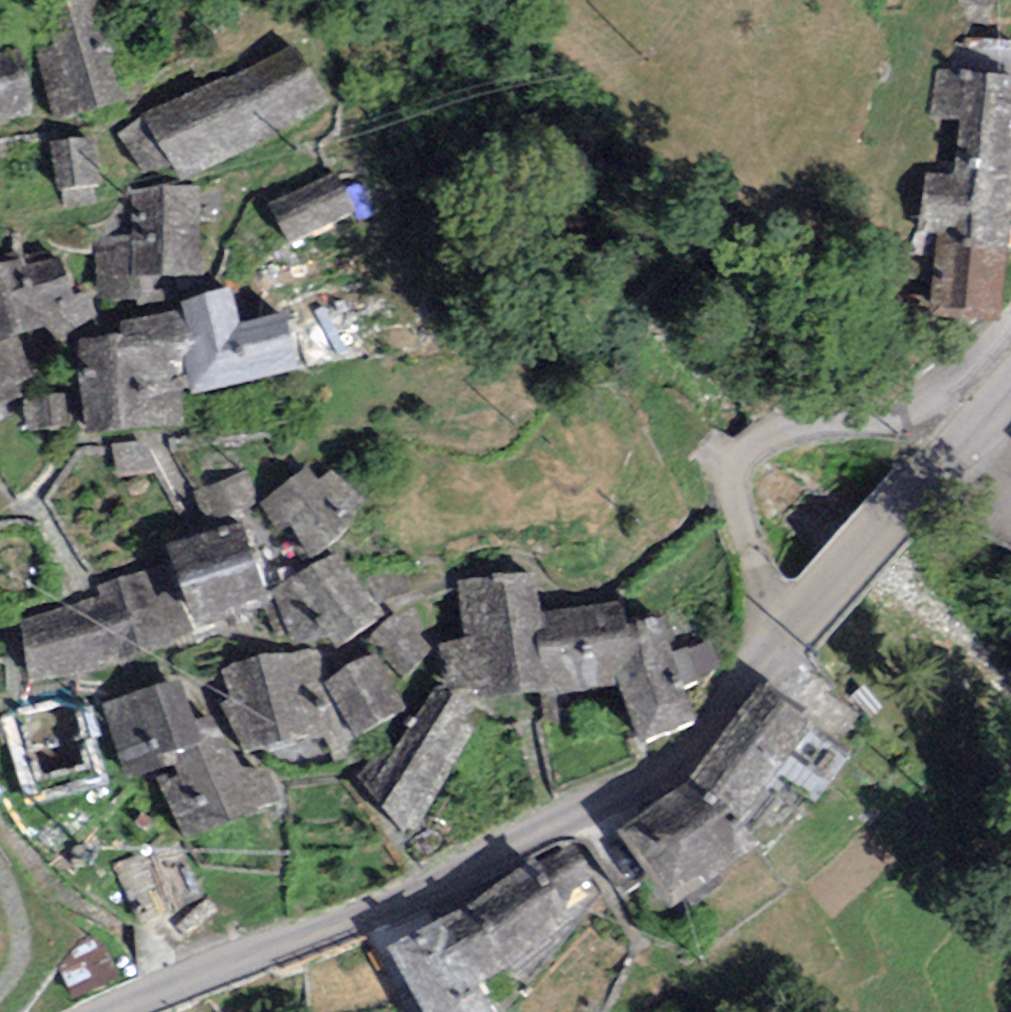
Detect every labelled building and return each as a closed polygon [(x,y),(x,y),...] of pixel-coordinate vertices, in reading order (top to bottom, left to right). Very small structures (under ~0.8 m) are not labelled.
[(93,0),(46,0),(24,6),(54,115),(119,97),(93,0)] [(330,108),(293,47),(145,114),(181,177),(330,108)] [(0,53),(0,123),(34,116),(21,49),(0,53)] [(938,75),(932,121),(962,125),(955,182),(926,178),(915,257),(932,260),(923,325),(999,339),(1010,249),(1010,85),(938,75)] [(94,135),(50,141),(56,188),(100,183),(94,135)] [(339,174),(271,206),(291,248),(358,216),(339,174)] [(131,234),(94,241),(100,297),(157,293),(156,276),(204,272),(200,183),(132,190),(131,234)] [(0,259),(0,340),(18,334),(42,326),(58,339),(96,316),(87,287),(71,288),(60,247),(0,259)] [(231,285),(182,303),(185,324),(195,337),(182,360),(192,394),(300,370),(289,315),(242,321),(231,285)] [(122,333),(81,341),(88,431),(185,424),(182,360),(195,337),(185,324),(176,311),(124,323),(122,333)] [(18,334),(0,340),(0,403),(37,387),(18,334)] [(63,393),(26,397),(29,428),(67,424),(63,393)] [(315,460),(266,495),(313,561),(362,526),(315,460)] [(253,500),(240,475),(200,496),(214,521),(253,500)] [(249,525),(173,547),(198,631),(274,608),(249,525)] [(338,565),(280,596),(299,645),(330,650),(339,647),(375,622),(338,565)] [(144,577),(9,629),(26,686),(177,639),(144,577)] [(538,581),(459,587),(473,710),(615,699),(647,761),(697,735),(664,624),(627,633),(621,608),(546,617),(538,581)] [(400,624),(377,641),(407,681),(430,664),(400,624)] [(263,655),(221,670),(234,713),(249,754),(330,740),(315,655),(263,655)] [(370,659),(328,682),(355,732),(397,709),(370,659)] [(180,678),(104,701),(123,768),(154,759),(200,746),(192,721),(180,678)] [(79,700),(2,719),(19,796),(101,776),(79,700)] [(760,700),(684,798),(623,841),(681,923),(761,857),(742,833),(811,733),(760,700)] [(388,758),(365,783),(410,845),(481,728),(438,703),(396,765),(388,758)] [(220,715),(192,721),(200,746),(154,759),(190,843),(285,802),(267,769),(240,766),(220,715)] [(398,960),(427,1011),(483,1011),(478,1002),(546,966),(535,947),(568,929),(535,878),(398,960)]
